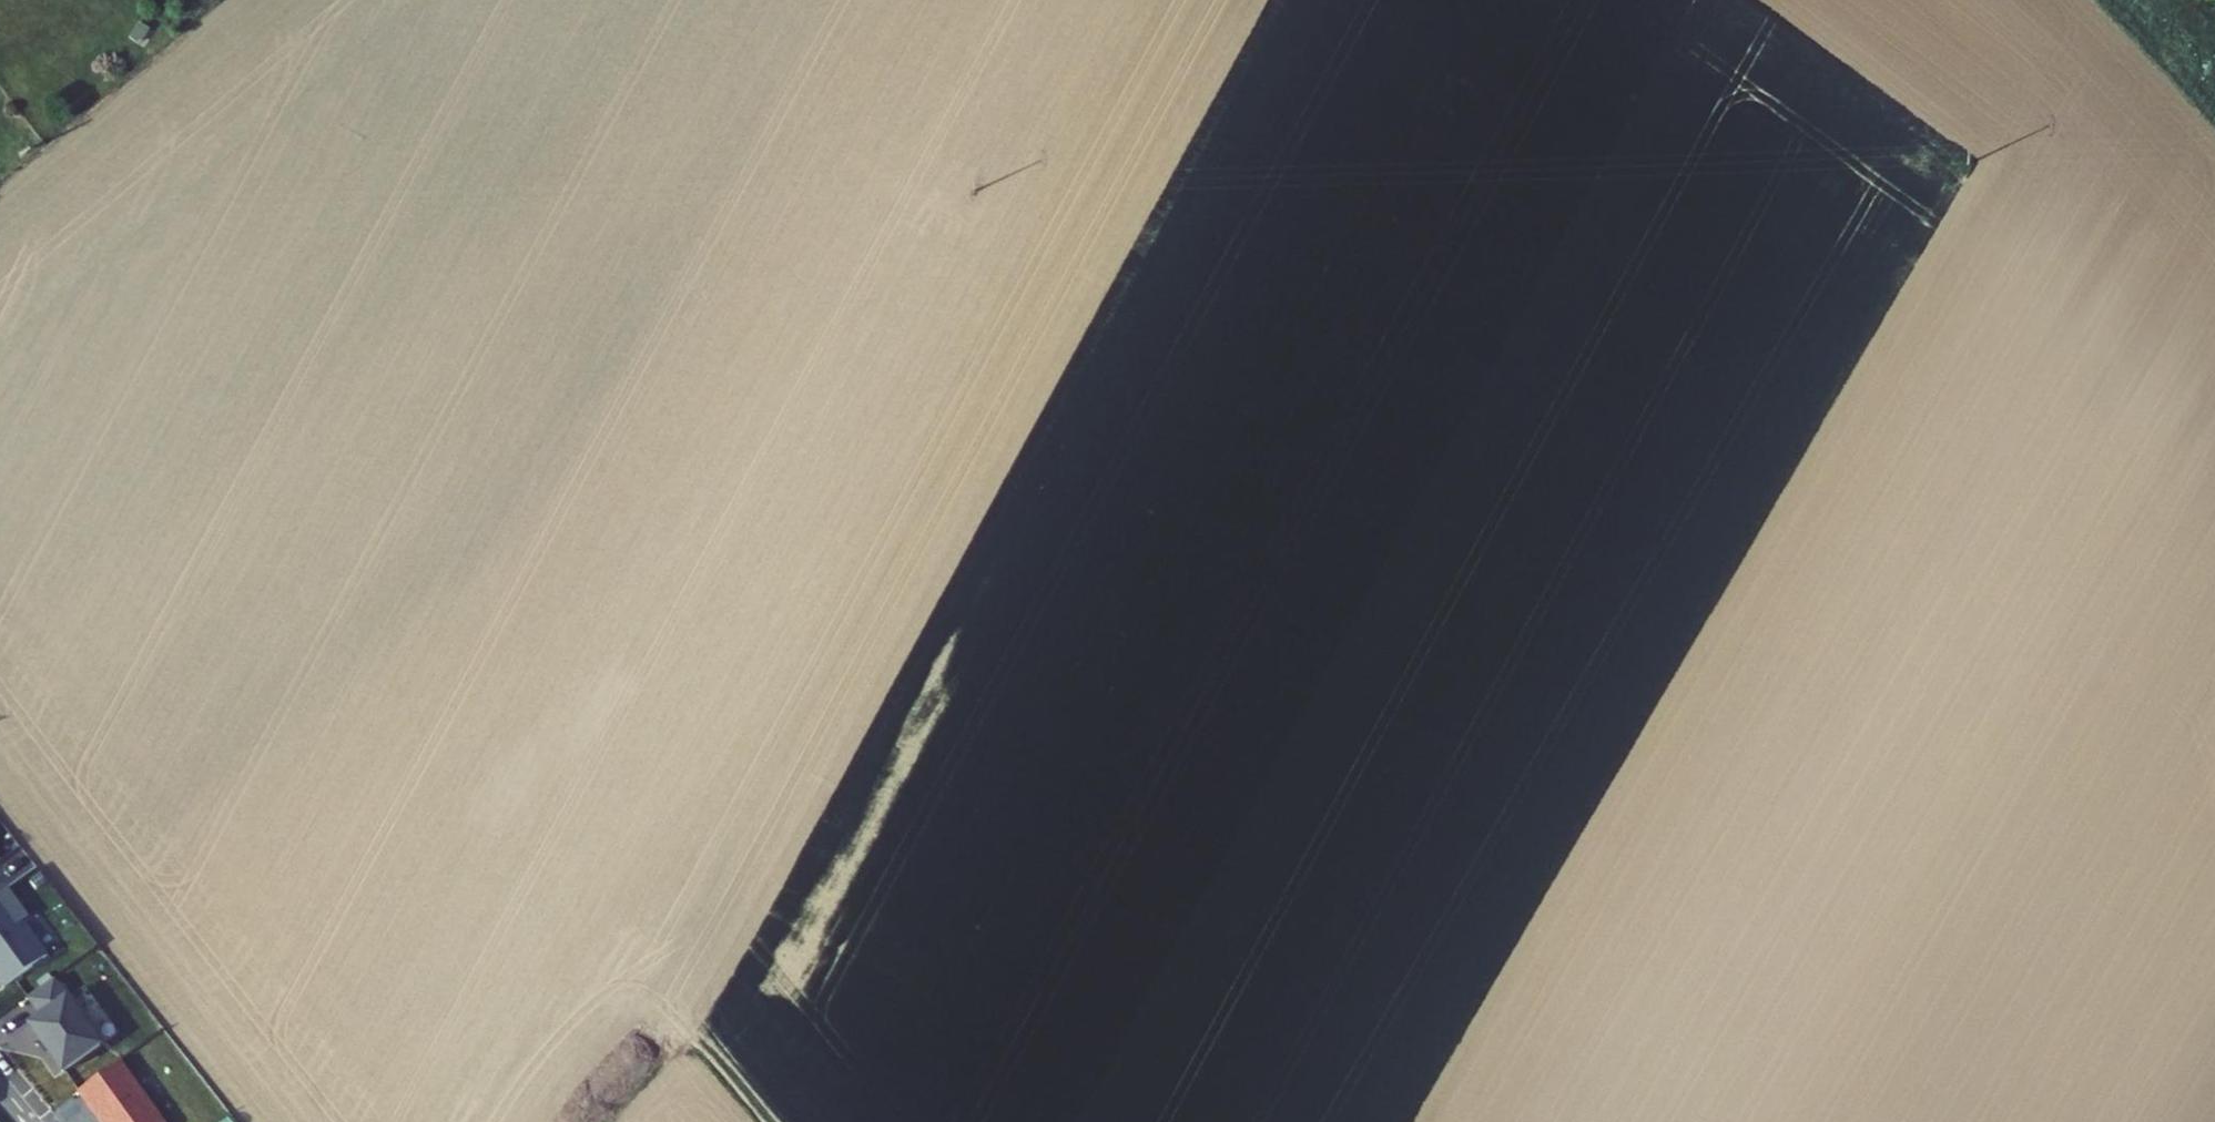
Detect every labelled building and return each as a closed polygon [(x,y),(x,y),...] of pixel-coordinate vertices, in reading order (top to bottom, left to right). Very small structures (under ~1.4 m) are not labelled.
[(5,899),(0,903),(0,995),(1,997),(45,966),(20,932),(26,928),(5,899)] [(97,1055),(50,989),(24,1007),(38,1026),(25,1035),(59,1083),(97,1055)] [(116,1071),(75,1100),(90,1121),(152,1121),(116,1071)]
